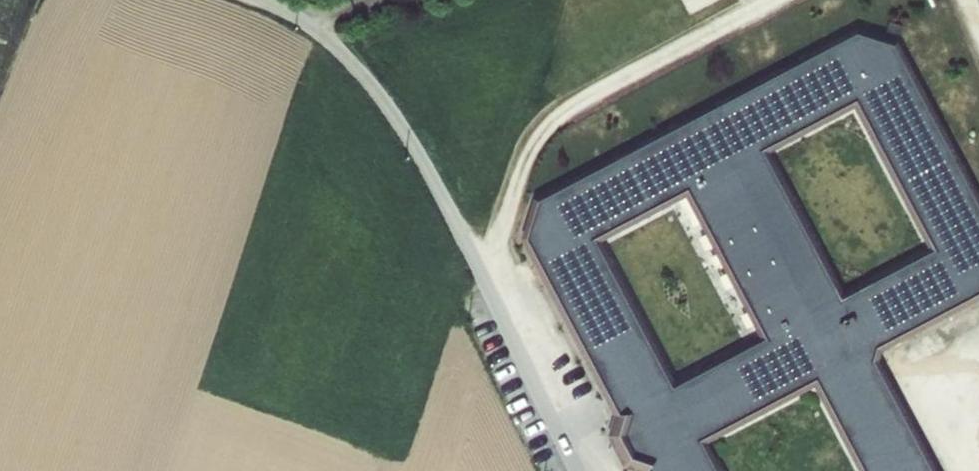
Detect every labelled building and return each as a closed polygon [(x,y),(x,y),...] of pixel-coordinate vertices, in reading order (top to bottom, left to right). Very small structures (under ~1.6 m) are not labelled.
[(865,351),(978,290),(978,215),(892,45),(848,26),(719,94),(517,202),(516,232),(609,405),(602,430),(620,463),(641,463),(645,470),(724,470),(704,435),(803,381),(853,470),(925,470),(865,351)]
